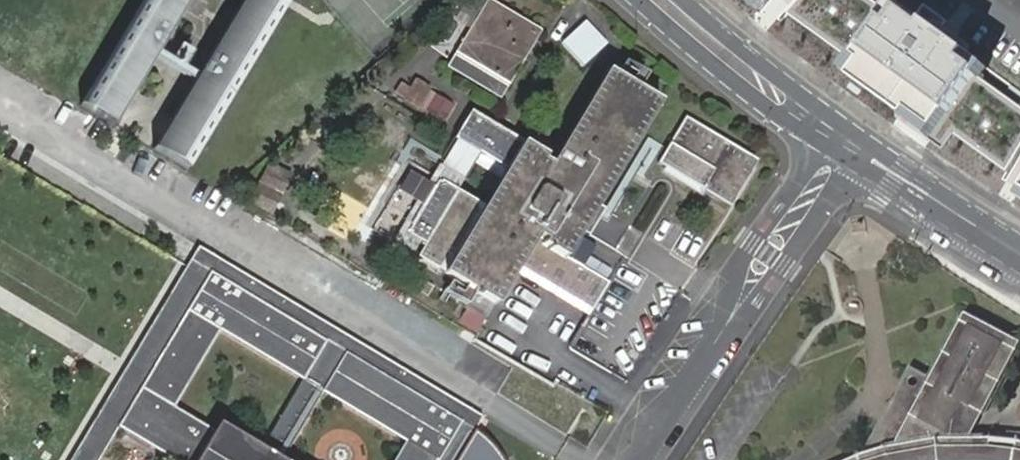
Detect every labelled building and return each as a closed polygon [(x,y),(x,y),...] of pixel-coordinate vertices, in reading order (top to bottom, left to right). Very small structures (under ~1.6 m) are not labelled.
[(75,108),(74,109),(108,129),(114,119),(108,115),(177,0),(140,0),(75,108)] [(185,0),(177,0),(108,115),(114,119),(185,0)] [(283,0),(246,0),(159,146),(153,142),(147,153),(180,172),(283,0)] [(153,142),(159,146),(246,0),(238,0),(153,142)] [(850,0),(802,0),(788,20),(799,27),(805,19),(840,43),(861,13),(848,4),(850,0)] [(896,0),(881,0),(836,62),(929,128),(979,59),(896,0)] [(488,1),(461,45),(463,47),(452,63),(495,90),(506,72),(508,73),(535,29),(488,1)] [(581,229),(596,203),(660,98),(606,66),(550,159),(542,154),(545,149),(470,102),(436,157),(462,173),(478,147),(506,164),(482,203),(455,187),(450,184),(415,163),(376,228),(412,251),(420,237),(425,241),(418,254),(442,270),(476,290),(494,301),(496,302),(520,262),(592,307),(608,280),(566,254),(581,229)] [(408,94),(447,119),(459,100),(419,76),(408,94)] [(656,160),(663,165),(702,188),(720,199),(741,165),(730,158),(738,145),(685,113),(656,160)] [(730,158),(741,165),(750,152),(738,145),(730,158)] [(702,188),(663,165),(659,170),(699,194),(702,188)] [(741,165),(720,199),(727,203),(749,169),(741,165)] [(280,200),(289,182),(270,173),(261,192),(280,200)] [(1011,189),(1019,194),(1019,175),(1011,189)] [(270,220),(279,201),(261,193),(252,211),(270,220)] [(604,207),(596,203),(581,229),(588,233),(604,207)] [(418,254),(425,241),(420,237),(412,251),(418,254)] [(480,450),(487,444),(471,430),(481,414),(196,244),(187,259),(68,459),(98,459),(119,425),(176,459),(280,459),(320,389),(402,438),(389,459),(487,459),(480,450)] [(484,316),(494,301),(476,290),(459,319),(470,326),(478,312),(484,316)] [(477,329),(484,316),(478,312),(470,326),(477,329)] [(575,346),(596,354),(608,324),(587,316),(575,346)] [(1014,444),(985,440),(982,452),(955,455),(952,441),(989,371),(1003,367),(1000,352),(995,350),(1003,336),(999,334),(1002,329),(977,316),(974,321),(978,323),(971,337),(975,339),(958,371),(938,361),(893,446),(886,446),(885,450),(854,458),(850,459),(1019,459),(1019,446),(1014,444)]
